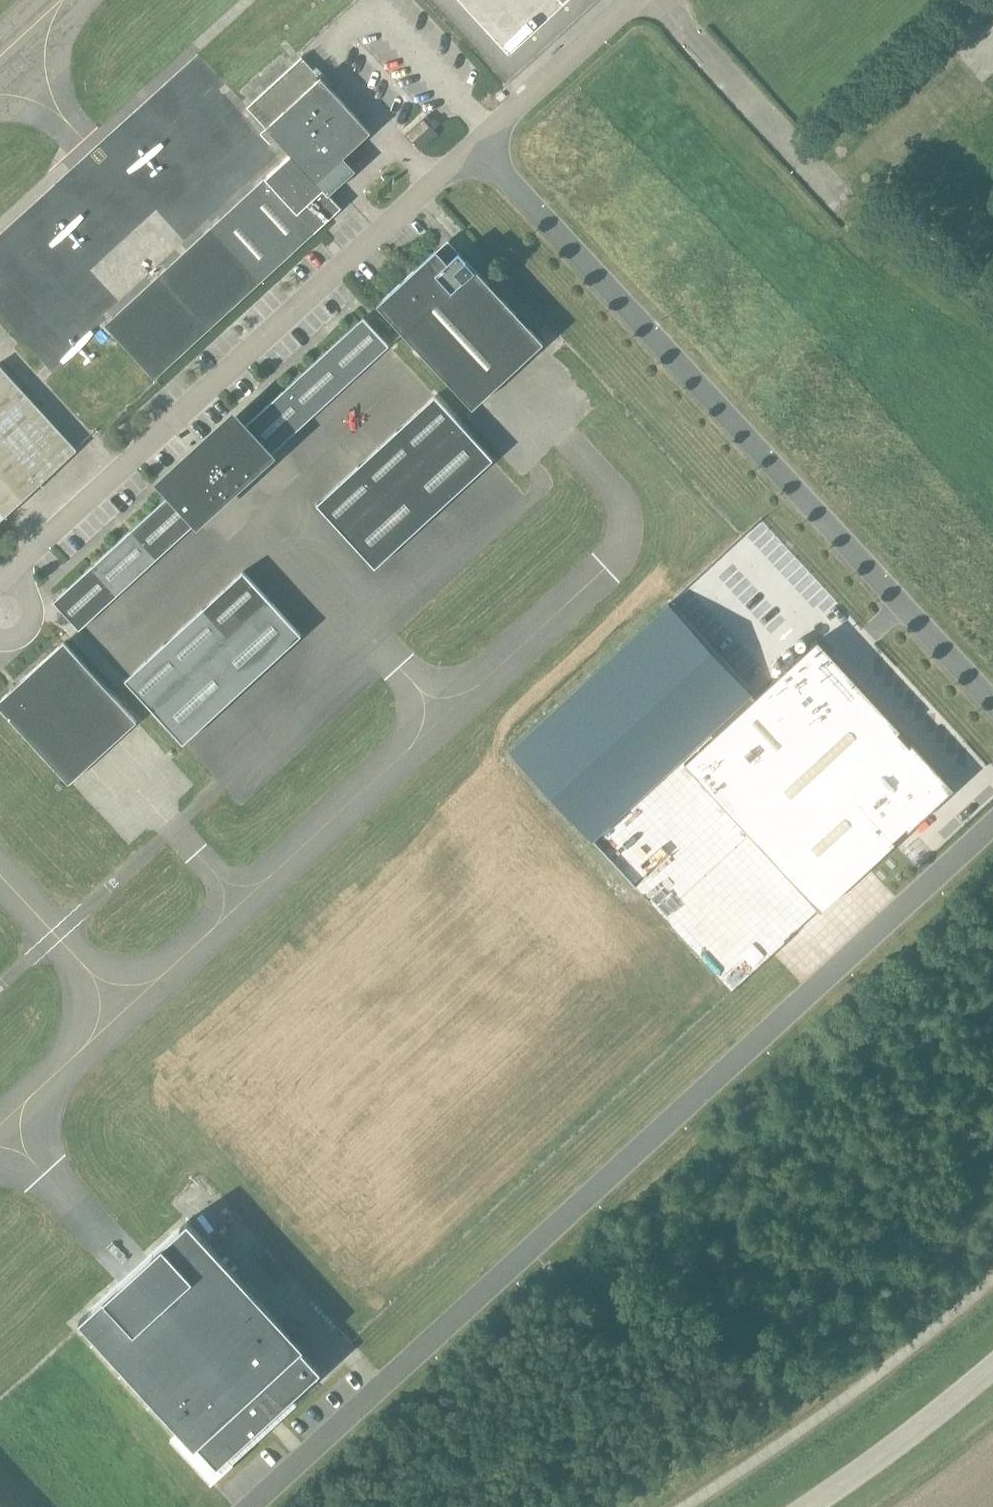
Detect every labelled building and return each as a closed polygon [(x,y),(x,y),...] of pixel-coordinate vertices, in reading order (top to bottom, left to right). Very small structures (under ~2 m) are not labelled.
[(290,155),(104,325),(154,380),(314,233),(341,209),(328,195),(355,171),(343,158),(369,133),(301,59),(248,109),(265,128),(290,155)] [(404,136),(412,144),(430,127),(423,119),(404,136)] [(376,306),(472,409),(543,343),(447,240),(376,306)] [(92,568),(53,603),(79,631),(118,596),(157,560),(196,523),(233,490),(270,456),(309,420),(348,384),(389,347),(363,319),(323,356),(283,392),(245,427),(239,421),(238,422),(207,450),(206,448),(200,454),(196,458),(197,459),(166,488),(171,495),(170,495),(131,532),(92,568)] [(94,431),(149,380),(105,334),(51,384),(94,431)] [(76,451),(0,368),(0,521),(76,451)] [(356,470),(317,505),(342,533),(375,569),(434,515),(493,461),(459,424),(435,397),(395,434),(356,470)] [(164,645),(125,681),(152,710),(183,745),(242,690),(301,636),(269,601),(243,573),(203,609),(164,645)] [(669,605),(509,752),(592,842),(700,742),(752,694),(669,605)] [(818,642),(684,764),(821,912),(895,844),(892,841),(906,829),(908,832),(953,790),(912,745),(909,747),(897,734),(900,731),(818,642)] [(63,643),(0,701),(0,709),(68,784),(136,722),(63,643)] [(247,1253),(261,1240),(200,1175),(186,1188),(247,1253)] [(80,1322),(163,1413),(166,1411),(217,1467),(321,1372),(269,1316),(271,1314),(188,1222),(80,1322)] [(261,1267),(277,1285),(287,1275),(271,1258),(261,1267)]
